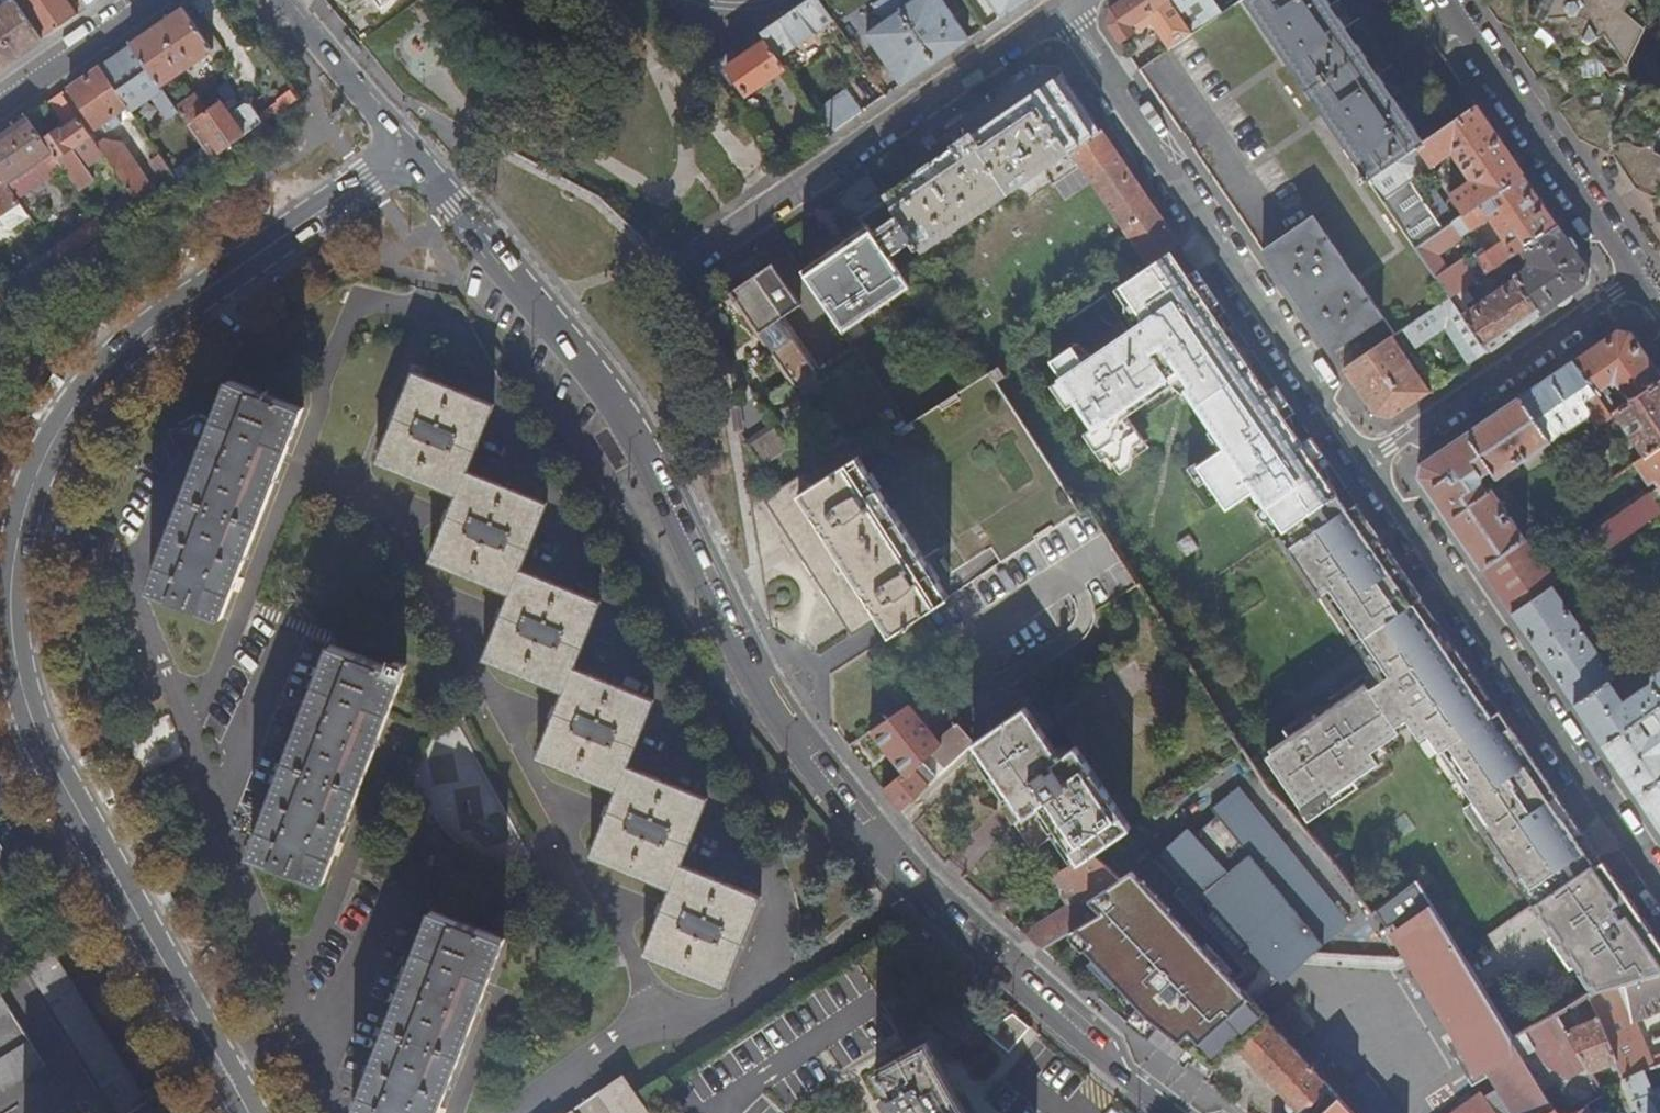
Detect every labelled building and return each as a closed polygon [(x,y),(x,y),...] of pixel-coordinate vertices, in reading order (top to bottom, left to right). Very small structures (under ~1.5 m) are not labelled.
[(16,0),(2,0),(6,5),(0,9),(0,69),(43,40),(16,0)] [(43,40),(79,15),(70,2),(73,0),(16,0),(43,40)] [(100,0),(83,0),(88,8),(100,0)] [(761,31),(767,40),(777,55),(831,17),(819,0),(806,0),(761,31)] [(903,84),(935,62),(900,12),(892,0),(891,0),(882,6),(890,19),(867,34),(903,84)] [(935,62),(969,39),(942,0),(917,0),(900,12),(935,62)] [(1025,0),(991,0),(1002,16),(1025,0)] [(1169,49),(1193,33),(1170,0),(1122,0),(1112,7),(1109,26),(1119,42),(1135,31),(1138,34),(1141,34),(1144,33),(1144,29),(1152,24),(1169,49)] [(1193,33),(1240,0),(1170,0),(1193,33)] [(1368,178),(1423,141),(1327,0),(1247,0),(1365,173),(1359,177),(1362,182),(1368,178)] [(1557,107),(1577,135),(1609,155),(1630,185),(1649,196),(1639,178),(1659,165),(1659,89),(1641,91),(1622,81),(1623,102),(1607,136),(1589,126),(1518,18),(1506,0),(1485,0),(1557,107)] [(1518,18),(1589,126),(1607,136),(1623,102),(1622,81),(1621,62),(1611,45),(1637,27),(1617,9),(1622,0),(1506,0),(1518,18)] [(1637,27),(1637,7),(1632,0),(1622,0),(1617,9),(1637,27)] [(182,8),(130,44),(160,85),(211,49),(182,8)] [(746,93),(784,66),(777,55),(767,40),(750,51),(747,48),(740,53),(742,57),(728,66),(746,93)] [(130,44),(98,66),(126,106),(131,112),(151,97),(167,119),(178,111),(175,107),(160,85),(130,44)] [(98,66),(68,87),(95,127),(100,123),(106,119),(112,127),(121,120),(116,113),(126,106),(98,66)] [(889,201),(916,237),(925,250),(1070,151),(1076,158),(1148,266),(1180,244),(1062,72),(884,194),(889,201)] [(820,105),(834,128),(865,109),(850,86),(820,105)] [(60,92),(48,101),(63,123),(64,122),(75,114),(60,92)] [(195,95),(175,107),(178,111),(188,125),(206,111),(195,95)] [(206,111),(188,125),(191,128),(198,123),(213,143),(205,149),(211,157),(244,135),(221,101),(206,111)] [(1368,178),(1415,247),(1441,228),(1411,182),(1452,154),(1470,180),(1448,195),(1462,214),(1522,173),(1476,105),(1423,141),(1368,178)] [(58,129),(42,139),(61,167),(77,189),(92,179),(83,166),(102,153),(96,145),(88,134),(75,114),(64,122),(67,126),(60,131),(58,129)] [(0,134),(0,174),(7,184),(43,159),(50,170),(52,173),(61,167),(42,139),(26,116),(0,134)] [(106,119),(100,123),(105,131),(112,127),(106,119)] [(105,139),(96,145),(102,153),(129,192),(133,198),(140,192),(145,198),(154,193),(119,142),(107,142),(105,139)] [(171,170),(155,147),(146,154),(169,187),(178,180),(171,170)] [(171,170),(178,180),(211,157),(205,149),(204,147),(171,170)] [(43,159),(7,184),(14,194),(50,170),(43,159)] [(1639,178),(1649,196),(1650,216),(1659,231),(1659,165),(1639,178)] [(1415,247),(1449,297),(1450,296),(1475,279),(1461,259),(1447,269),(1437,254),(1463,237),(1461,235),(1487,218),(1503,240),(1476,259),(1485,272),(1517,250),(1556,223),(1522,173),(1462,214),(1441,228),(1415,247)] [(0,174),(0,223),(1,225),(5,222),(9,228),(28,214),(14,194),(7,184),(0,174)] [(97,218),(105,231),(139,208),(133,198),(129,192),(95,215),(97,218)] [(868,226),(803,271),(845,332),(910,288),(889,256),(916,237),(889,201),(863,218),(868,226)] [(1262,249),(1332,352),(1384,316),(1313,215),(1262,249)] [(97,218),(51,249),(55,253),(60,262),(105,231),(97,218)] [(1509,269),(1514,277),(1541,315),(1587,283),(1587,269),(1556,223),(1517,250),(1528,265),(1519,272),(1514,266),(1509,269)] [(1148,266),(1105,295),(1132,333),(1086,364),(1075,347),(1053,361),(1065,379),(1054,386),(1070,410),(1079,404),(1096,429),(1087,435),(1105,461),(1111,457),(1123,475),(1133,468),(1138,448),(1147,442),(1130,417),(1174,387),(1177,393),(1189,384),(1205,372),(1205,371),(1215,364),(1212,360),(1234,345),(1217,319),(1210,309),(1221,303),(1180,244),(1148,266)] [(55,253),(15,282),(20,290),(60,262),(55,253)] [(733,291),(848,464),(907,425),(855,348),(821,371),(783,317),(801,305),(786,283),(773,265),(733,291)] [(1514,277),(1461,313),(1487,351),(1541,315),(1514,277)] [(1461,313),(1449,297),(1398,331),(1408,345),(1431,331),(1444,350),(1453,363),(1444,369),(1449,377),(1487,351),(1461,313)] [(1227,312),(1221,303),(1210,309),(1217,319),(1227,312)] [(1659,380),(1659,374),(1632,333),(1619,329),(1572,360),(1595,394),(1611,383),(1616,384),(1629,402),(1659,380)] [(1429,391),(1390,337),(1343,368),(1375,414),(1390,417),(1429,391)] [(1205,372),(1189,384),(1193,390),(1190,392),(1217,432),(1220,430),(1211,417),(1220,397),(1217,393),(1251,370),(1234,345),(1212,360),(1215,364),(1205,371),(1205,372)] [(1453,363),(1444,350),(1436,357),(1444,369),(1453,363)] [(1595,394),(1572,360),(1519,397),(1550,442),(1588,416),(1597,427),(1612,417),(1610,415),(1600,400),(1595,394)] [(894,635),(927,613),(1084,512),(999,382),(1010,376),(1002,363),(907,425),(848,464),(813,487),(805,473),(762,501),(854,637),(882,618),(894,635)] [(1258,493),(1276,519),(1276,520),(1280,518),(1290,532),(1339,498),(1322,473),(1316,464),(1326,457),(1314,439),(1304,446),(1287,421),(1281,412),(1290,405),(1278,388),(1268,395),(1251,370),(1217,393),(1220,397),(1211,417),(1220,430),(1232,448),(1200,468),(1230,512),(1258,493)] [(457,495),(467,470),(495,404),(413,373),(376,463),(457,495)] [(1629,402),(1619,409),(1613,413),(1624,428),(1637,419),(1640,424),(1629,431),(1629,435),(1643,457),(1659,445),(1659,380),(1629,402)] [(220,618),(303,409),(230,381),(149,591),(220,618)] [(1613,413),(1619,409),(1608,395),(1600,400),(1610,415),(1613,413)] [(1550,442),(1519,397),(1421,463),(1419,478),(1482,569),(1526,539),(1511,516),(1504,520),(1501,516),(1506,512),(1491,489),(1486,491),(1481,483),(1483,476),(1491,471),(1497,478),(1521,462),(1517,455),(1521,452),(1525,458),(1550,442)] [(1281,412),(1287,421),(1297,415),(1290,405),(1281,412)] [(1643,457),(1634,464),(1650,485),(1655,482),(1659,486),(1653,490),(1596,530),(1609,548),(1659,512),(1659,445),(1643,457)] [(1322,473),(1332,466),(1326,457),(1316,464),(1322,473)] [(467,470),(457,495),(429,561),(510,594),(520,569),(547,503),(467,470)] [(1650,485),(1653,490),(1659,486),(1655,482),(1650,485)] [(1293,550),(1289,553),(1320,599),(1332,591),(1365,640),(1415,606),(1398,581),(1394,583),(1371,549),(1363,536),(1364,535),(1339,498),(1290,532),(1284,536),(1293,550)] [(1269,524),(1279,539),(1284,536),(1290,532),(1280,518),(1276,520),(1276,519),(1269,524)] [(1284,536),(1279,539),(1289,553),(1293,550),(1284,536)] [(1193,538),(1179,546),(1188,560),(1201,551),(1193,538)] [(1482,569),(1513,615),(1551,588),(1557,584),(1526,539),(1482,569)] [(1415,606),(1424,600),(1383,540),(1371,549),(1394,583),(1398,581),(1415,606)] [(1637,569),(1650,587),(1659,580),(1659,553),(1637,569)] [(520,569),(510,594),(482,659),(563,692),(573,668),(600,602),(520,569)] [(1513,615),(1575,705),(1609,682),(1614,678),(1551,588),(1513,615)] [(1396,728),(1407,721),(1387,690),(1393,686),(1390,681),(1385,683),(1382,681),(1380,679),(1378,675),(1379,670),(1381,664),(1386,659),(1395,653),(1431,628),(1415,606),(1365,640),(1376,656),(1367,662),(1381,683),(1371,690),(1396,728)] [(1428,735),(1489,824),(1481,829),(1531,904),(1591,863),(1557,812),(1553,815),(1522,769),(1526,766),(1503,733),(1492,717),(1431,628),(1395,653),(1386,659),(1381,664),(1379,670),(1378,675),(1380,679),(1382,681),(1385,683),(1390,681),(1393,686),(1387,690),(1407,721),(1421,741),(1428,735)] [(250,855),(322,883),(402,675),(401,674),(404,667),(393,662),(391,669),(331,647),(250,855)] [(573,668),(563,692),(536,758),(616,789),(626,766),(653,700),(573,668)] [(1602,745),(1639,721),(1647,715),(1659,706),(1659,671),(1653,677),(1651,684),(1622,702),(1609,682),(1575,705),(1602,745)] [(1400,734),(1396,728),(1371,690),(1367,684),(1291,737),(1294,741),(1269,758),(1281,776),(1307,814),(1380,764),(1372,753),(1400,734)] [(948,709),(936,690),(891,721),(872,734),(856,746),(865,757),(875,750),(872,746),(878,742),(905,774),(883,790),(901,813),(937,779),(938,779),(972,746),(959,725),(939,741),(925,724),(948,709)] [(1637,795),(1659,780),(1659,706),(1647,715),(1650,720),(1658,716),(1659,718),(1656,731),(1649,735),(1639,721),(1602,745),(1637,795)] [(1059,835),(1080,865),(1094,856),(1132,828),(1077,748),(1067,754),(1064,751),(1060,754),(1028,708),(975,743),(1027,820),(1025,821),(1023,824),(1023,826),(1023,829),(1038,850),(1059,835)] [(1503,733),(1511,727),(1500,712),(1492,717),(1503,733)] [(1550,801),(1557,795),(1511,727),(1503,733),(1526,766),(1522,769),(1553,815),(1557,812),(1550,801)] [(626,766),(616,789),(589,856),(670,888),(680,865),(706,798),(626,766)] [(1659,829),(1659,780),(1637,795),(1659,829)] [(1316,929),(1325,940),(1353,917),(1240,781),(1214,803),(1221,813),(1199,832),(1191,823),(1137,875),(1244,991),(1245,990),(1280,958),(1316,929)] [(1069,933),(1084,924),(1101,914),(1091,901),(1121,880),(1094,856),(1080,865),(1076,869),(1073,866),(1052,877),(1069,890),(1063,894),(1069,905),(1031,929),(1033,932),(1026,936),(1041,950),(1069,933)] [(1591,863),(1531,904),(1589,995),(1651,977),(1651,976),(1659,973),(1659,949),(1591,863)] [(680,865),(670,888),(643,954),(723,986),(760,897),(680,865)] [(1216,1068),(1230,1050),(1237,1043),(1242,1048),(1272,1022),(1274,1020),(1271,1017),(1245,990),(1244,991),(1137,875),(1133,872),(1121,880),(1091,901),(1101,914),(1084,924),(1069,933),(1138,1006),(1125,1021),(1143,1035),(1178,1062),(1189,1048),(1216,1068)] [(1554,1111),(1555,1110),(1523,1062),(1511,1040),(1459,953),(1435,914),(1419,882),(1378,911),(1388,928),(1395,923),(1488,1078),(1491,1083),(1481,1090),(1484,1098),(1462,1112),(1552,1112),(1554,1111)] [(505,938),(431,911),(354,1112),(437,1112),(505,938)] [(1482,1082),(1488,1078),(1395,923),(1388,928),(1482,1082)] [(142,1095),(51,948),(26,965),(117,1110),(142,1095)] [(1617,1062),(1625,1080),(1645,1073),(1659,1067),(1659,1042),(1645,1047),(1635,1022),(1659,1012),(1659,973),(1651,976),(1651,977),(1589,995),(1598,1017),(1617,1062)] [(0,994),(0,1094),(45,1065),(0,994)] [(1339,1096),(1350,1086),(1303,1034),(1310,1028),(1287,1002),(1271,1017),(1274,1020),(1272,1022),(1339,1096)] [(1556,1014),(1511,1040),(1523,1062),(1534,1054),(1546,1072),(1572,1074),(1586,1066),(1565,1029),(1556,1014)] [(1590,1073),(1617,1062),(1598,1017),(1565,1029),(1586,1066),(1590,1073)] [(1341,1097),(1339,1096),(1272,1022),(1242,1048),(1270,1079),(1290,1100),(1296,1108),(1291,1112),(1324,1112),(1341,1097)] [(927,1042),(875,1070),(889,1094),(882,1097),(890,1112),(899,1112),(966,1112),(927,1042)] [(1339,1096),(1341,1097),(1355,1112),(1401,1112),(1364,1073),(1350,1086),(1339,1096)] [(1625,1080),(1637,1107),(1640,1112),(1659,1112),(1658,1112),(1659,1111),(1659,1089),(1654,1091),(1645,1073),(1625,1080)] [(570,1112),(649,1112),(636,1094),(623,1076),(570,1112)] [(1341,1097),(1324,1112),(1355,1112),(1341,1097)] [(1554,1111),(1555,1112),(1578,1112),(1580,1112),(1572,1100),(1555,1110),(1554,1111)]
